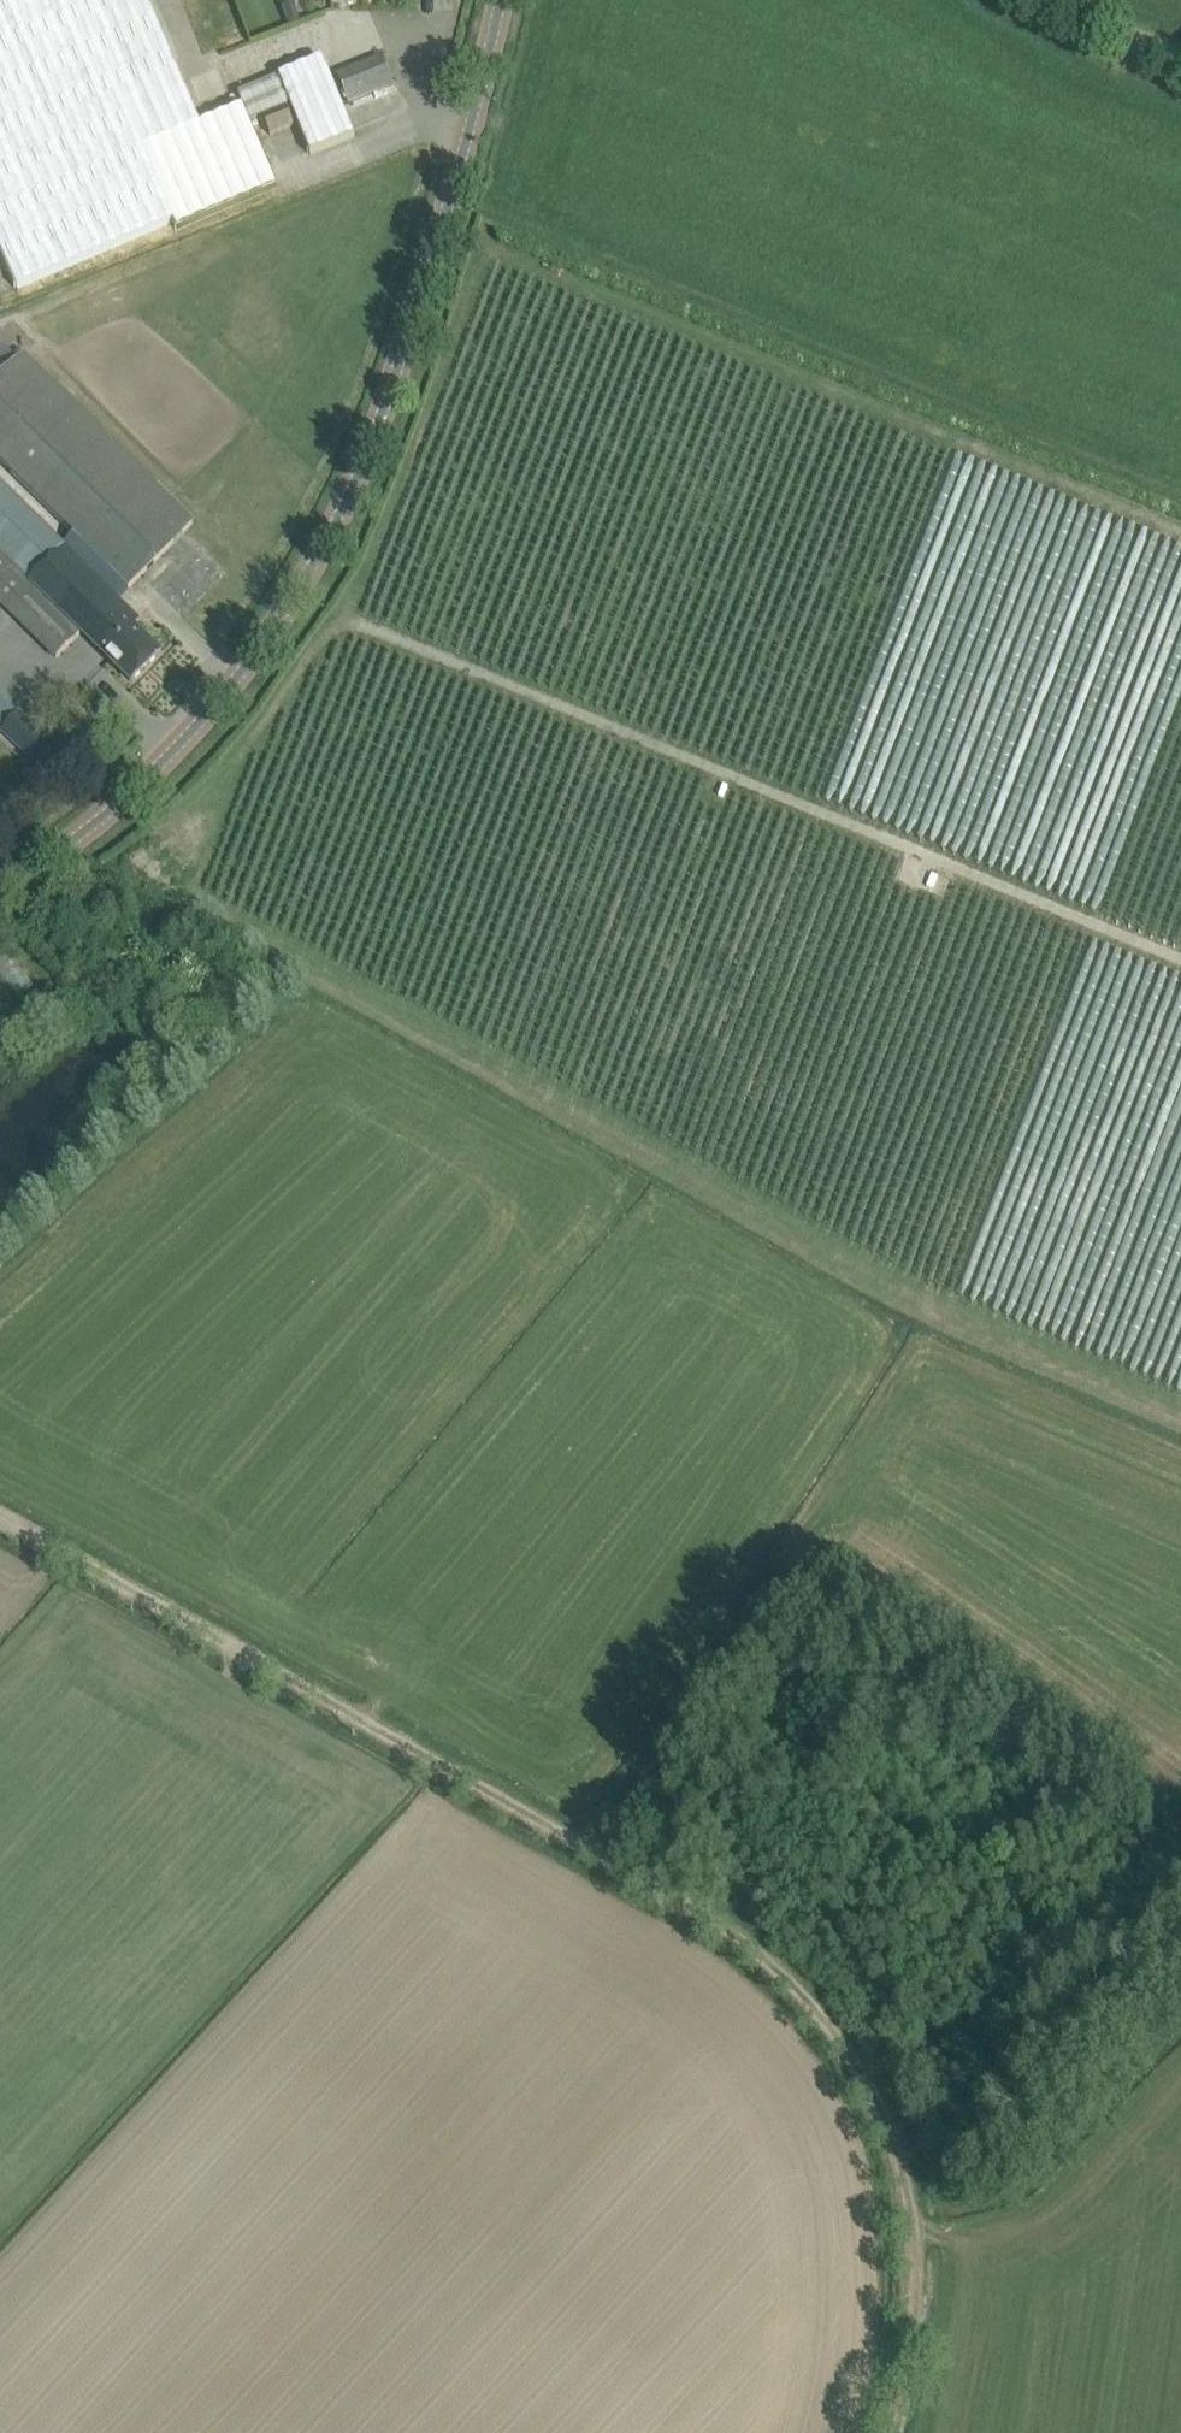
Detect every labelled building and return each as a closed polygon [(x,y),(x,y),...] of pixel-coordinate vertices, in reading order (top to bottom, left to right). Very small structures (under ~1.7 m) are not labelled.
[(200,124),(147,0),(0,0),(0,247),(16,286),(174,220),(177,228),(277,186),(251,122),(290,105),(310,154),(354,136),(323,58),(280,76),(279,75),(237,92),(242,106),(200,124)] [(336,76),(348,103),(392,85),(381,58),(336,76)] [(262,118),(270,135),(293,125),(285,108),(262,118)] [(0,377),(0,463),(128,589),(135,582),(194,521),(25,353),(0,377)] [(122,604),(117,600),(65,548),(0,483),(0,603),(56,659),(82,632),(115,665),(132,682),(161,653),(134,626),(139,621),(122,604)] [(17,713),(0,698),(0,731),(17,713)] [(17,713),(0,731),(37,766),(56,745),(19,711),(17,713)]
